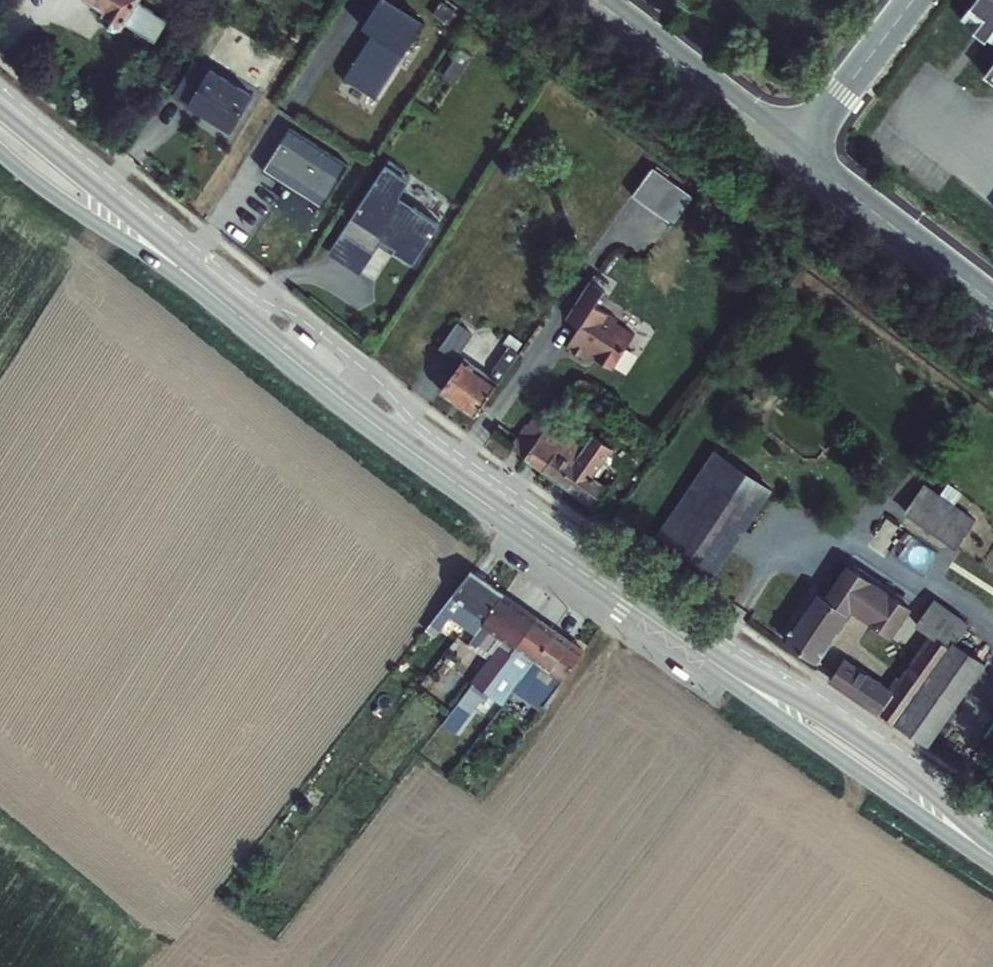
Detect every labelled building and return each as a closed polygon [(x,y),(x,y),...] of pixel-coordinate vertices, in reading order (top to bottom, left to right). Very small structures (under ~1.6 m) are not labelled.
[(101,4),(97,10),(100,19),(113,28),(122,27),(126,20),(160,38),(171,18),(141,0),(94,0),(101,4)] [(981,11),(969,27),(984,39),(992,28),(992,0),(989,0),(981,11)] [(971,3),(981,11),(989,0),(973,0),(971,3)] [(958,19),(969,27),(981,11),(971,3),(958,19)] [(416,30),(375,4),(355,35),(365,41),(338,86),(369,105),(416,30)] [(984,39),(992,46),(992,28),(984,39)] [(258,86),(200,51),(173,93),(232,129),(258,86)] [(983,76),(992,84),(992,62),(983,76)] [(342,174),(282,137),(258,178),(316,216),(342,174)] [(406,169),(390,159),(331,251),(363,273),(381,244),(395,252),(396,248),(415,261),(441,219),(395,189),(406,169)] [(668,218),(683,185),(647,168),(631,202),(668,218)] [(604,355),(627,323),(621,319),(624,315),(606,302),(610,297),(597,288),(576,317),(588,325),(574,344),(592,357),(597,350),(604,355)] [(501,331),(483,322),(477,334),(494,343),(501,331)] [(456,323),(437,351),(453,362),(472,334),(456,323)] [(627,323),(604,355),(621,367),(644,335),(627,323)] [(446,387),(481,411),(525,349),(509,338),(489,367),(470,353),(446,387)] [(552,426),(529,458),(566,485),(580,465),(555,447),(563,435),(552,426)] [(777,486),(720,447),(662,530),(720,570),(777,486)] [(580,465),(566,485),(599,509),(613,489),(580,465)] [(978,518),(931,485),(913,511),(960,544),(978,518)] [(835,590),(826,584),(788,634),(819,657),(863,599),(901,627),(917,606),(857,561),(835,590)] [(497,596),(463,572),(416,634),(426,641),(445,616),(468,634),(497,596)] [(956,640),(978,608),(947,587),(930,611),(938,617),(929,629),(934,632),(903,675),(897,671),(887,686),(847,658),(834,675),(928,742),(986,662),(980,658),(956,640)] [(516,610),(497,596),(468,634),(464,640),(482,654),(516,610)] [(978,608),(956,640),(980,658),(992,641),(992,620),(978,608)] [(516,610),(482,654),(434,718),(447,727),(475,691),(478,694),(531,622),(516,610)] [(549,634),(531,622),(478,694),(495,707),(503,695),(549,634)] [(549,634),(503,695),(519,706),(523,701),(564,646),(549,634)] [(577,655),(564,646),(523,701),(536,711),(577,655)]
